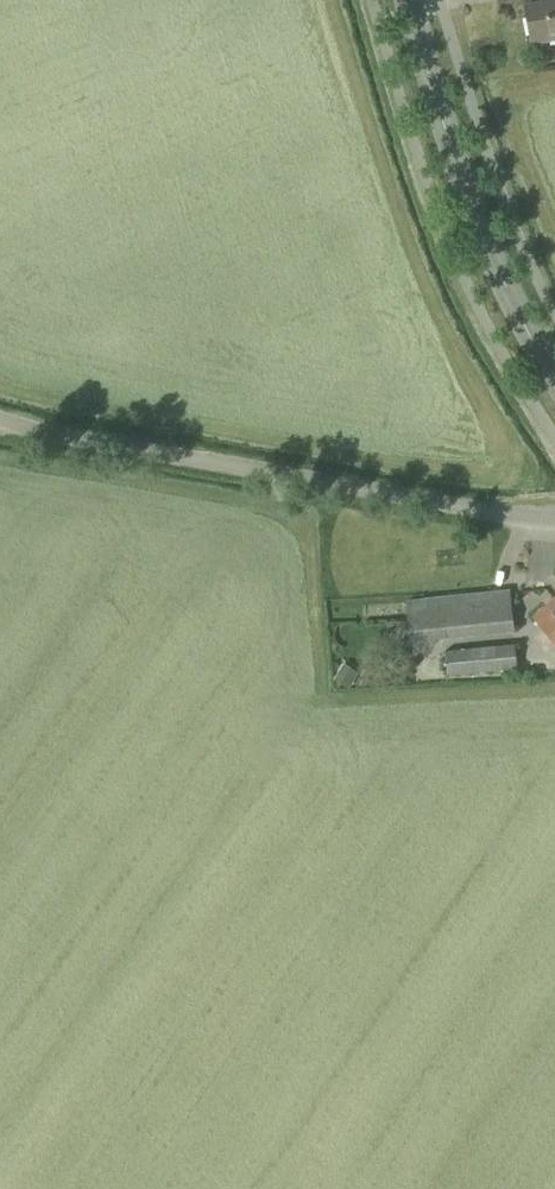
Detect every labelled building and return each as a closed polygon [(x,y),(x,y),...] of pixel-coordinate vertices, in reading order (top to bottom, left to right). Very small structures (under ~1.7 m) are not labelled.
[(525,4),(533,45),(554,41),(554,0),(548,0),(525,4)] [(512,613),(509,589),(405,600),(406,610),(422,608),(440,606),(441,611),(457,609),(458,619),(512,613)] [(532,617),(554,644),(554,597),(532,617)] [(457,609),(441,611),(440,606),(422,608),(406,610),(410,642),(514,632),(512,613),(458,619),(457,609)] [(446,676),(472,674),(517,669),(514,644),(444,651),(446,676)] [(426,649),(430,681),(445,679),(440,646),(426,649)] [(343,664),(333,680),(348,689),(358,674),(343,664)]
